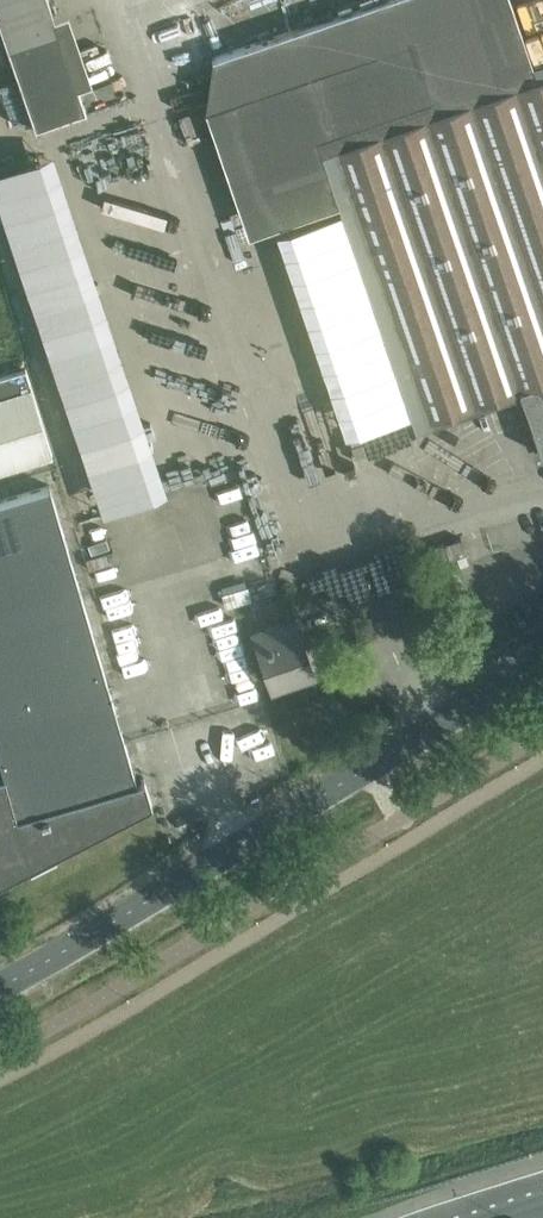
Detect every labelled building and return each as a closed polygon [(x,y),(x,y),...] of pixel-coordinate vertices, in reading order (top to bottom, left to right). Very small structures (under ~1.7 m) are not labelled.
[(35,126),(86,109),(78,86),(91,81),(67,13),(54,17),(48,0),(0,0),(0,24),(35,126)] [(537,77),(511,0),(377,0),(212,56),(268,222),(350,194),(428,420),(519,388),(541,454),(542,453),(542,75),(537,77)] [(6,168),(101,523),(128,516),(126,508),(166,497),(73,150),(6,168)] [(53,454),(26,368),(0,376),(0,470),(53,454)] [(136,780),(49,485),(0,499),(0,760),(4,774),(0,775),(0,881),(152,803),(144,778),(136,780)] [(288,597),(268,603),(273,617),(292,610),(288,597)] [(313,672),(294,619),(254,633),(271,682),(294,674),(296,678),(313,672)]
